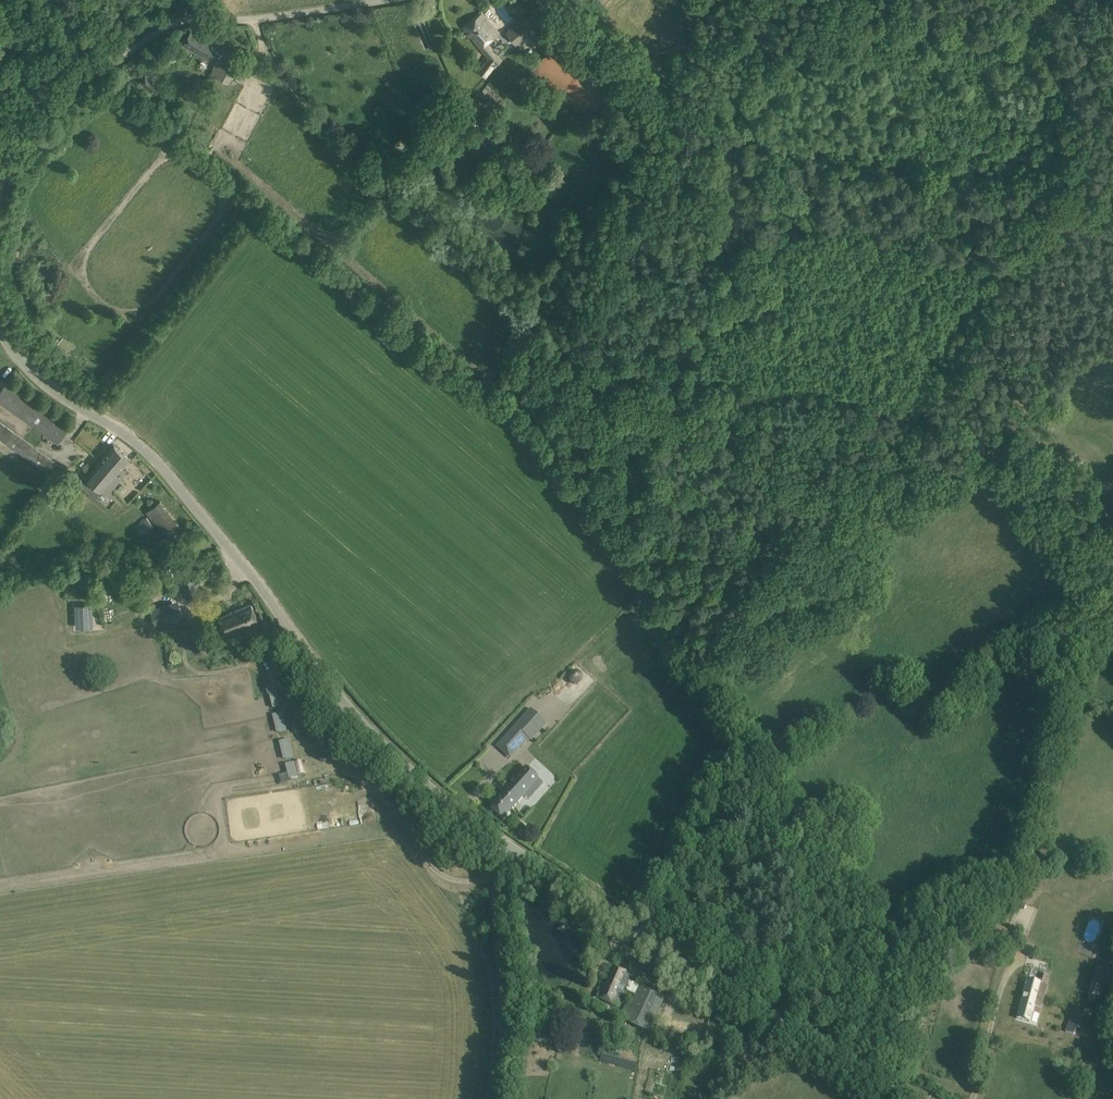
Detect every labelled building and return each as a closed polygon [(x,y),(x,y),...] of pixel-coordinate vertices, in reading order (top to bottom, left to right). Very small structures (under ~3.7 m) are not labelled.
[(498,33),(489,22),(482,13),(464,28),(488,58),(478,71),(487,78),(500,58),(488,42),(498,33)] [(515,44),(531,31),(521,19),(506,33),(515,44)] [(220,65),(224,57),(227,52),(191,31),(184,45),(216,63),(220,65)] [(145,74),(139,81),(151,92),(157,84),(145,74)] [(0,392),(0,402),(59,443),(69,428),(6,383),(0,392)] [(62,467),(0,422),(0,438),(55,477),(62,467)] [(86,478),(91,482),(85,489),(95,498),(101,491),(107,495),(121,479),(116,474),(130,458),(114,445),(86,478)] [(159,502),(146,513),(162,532),(175,522),(159,502)] [(154,526),(146,517),(135,527),(143,536),(154,526)] [(195,577),(180,581),(186,599),(200,595),(195,577)] [(178,595),(153,598),(155,607),(159,606),(160,616),(185,612),(183,602),(179,603),(178,595)] [(252,604),(242,608),(218,618),(225,636),(252,625),(253,628),(260,625),(252,604)] [(272,661),(284,682),(290,678),(278,657),(272,661)] [(267,688),(273,708),(281,706),(275,685),(267,688)] [(277,733),(287,731),(282,712),(272,715),(277,733)] [(546,727),(532,715),(507,744),(521,756),(546,727)] [(279,741),(284,760),(294,757),(289,739),(279,741)] [(289,779),(299,777),(295,761),(285,764),(289,779)] [(539,779),(526,767),(489,808),(502,820),(539,779)] [(283,819),(286,834),(309,829),(308,822),(300,824),(298,816),(283,819)] [(611,966),(607,976),(602,989),(601,988),(597,997),(618,1007),(626,990),(637,995),(641,987),(629,981),(632,975),(611,966)] [(1107,973),(1096,970),(1086,996),(1097,1000),(1107,973)] [(1036,1024),(1043,998),(1047,985),(1028,980),(1017,1019),(1036,1024)] [(641,987),(625,1021),(647,1032),(663,997),(641,987)] [(1080,1028),(1085,1015),(1073,1011),(1065,1032),(1073,1035),(1077,1027),(1080,1028)]
